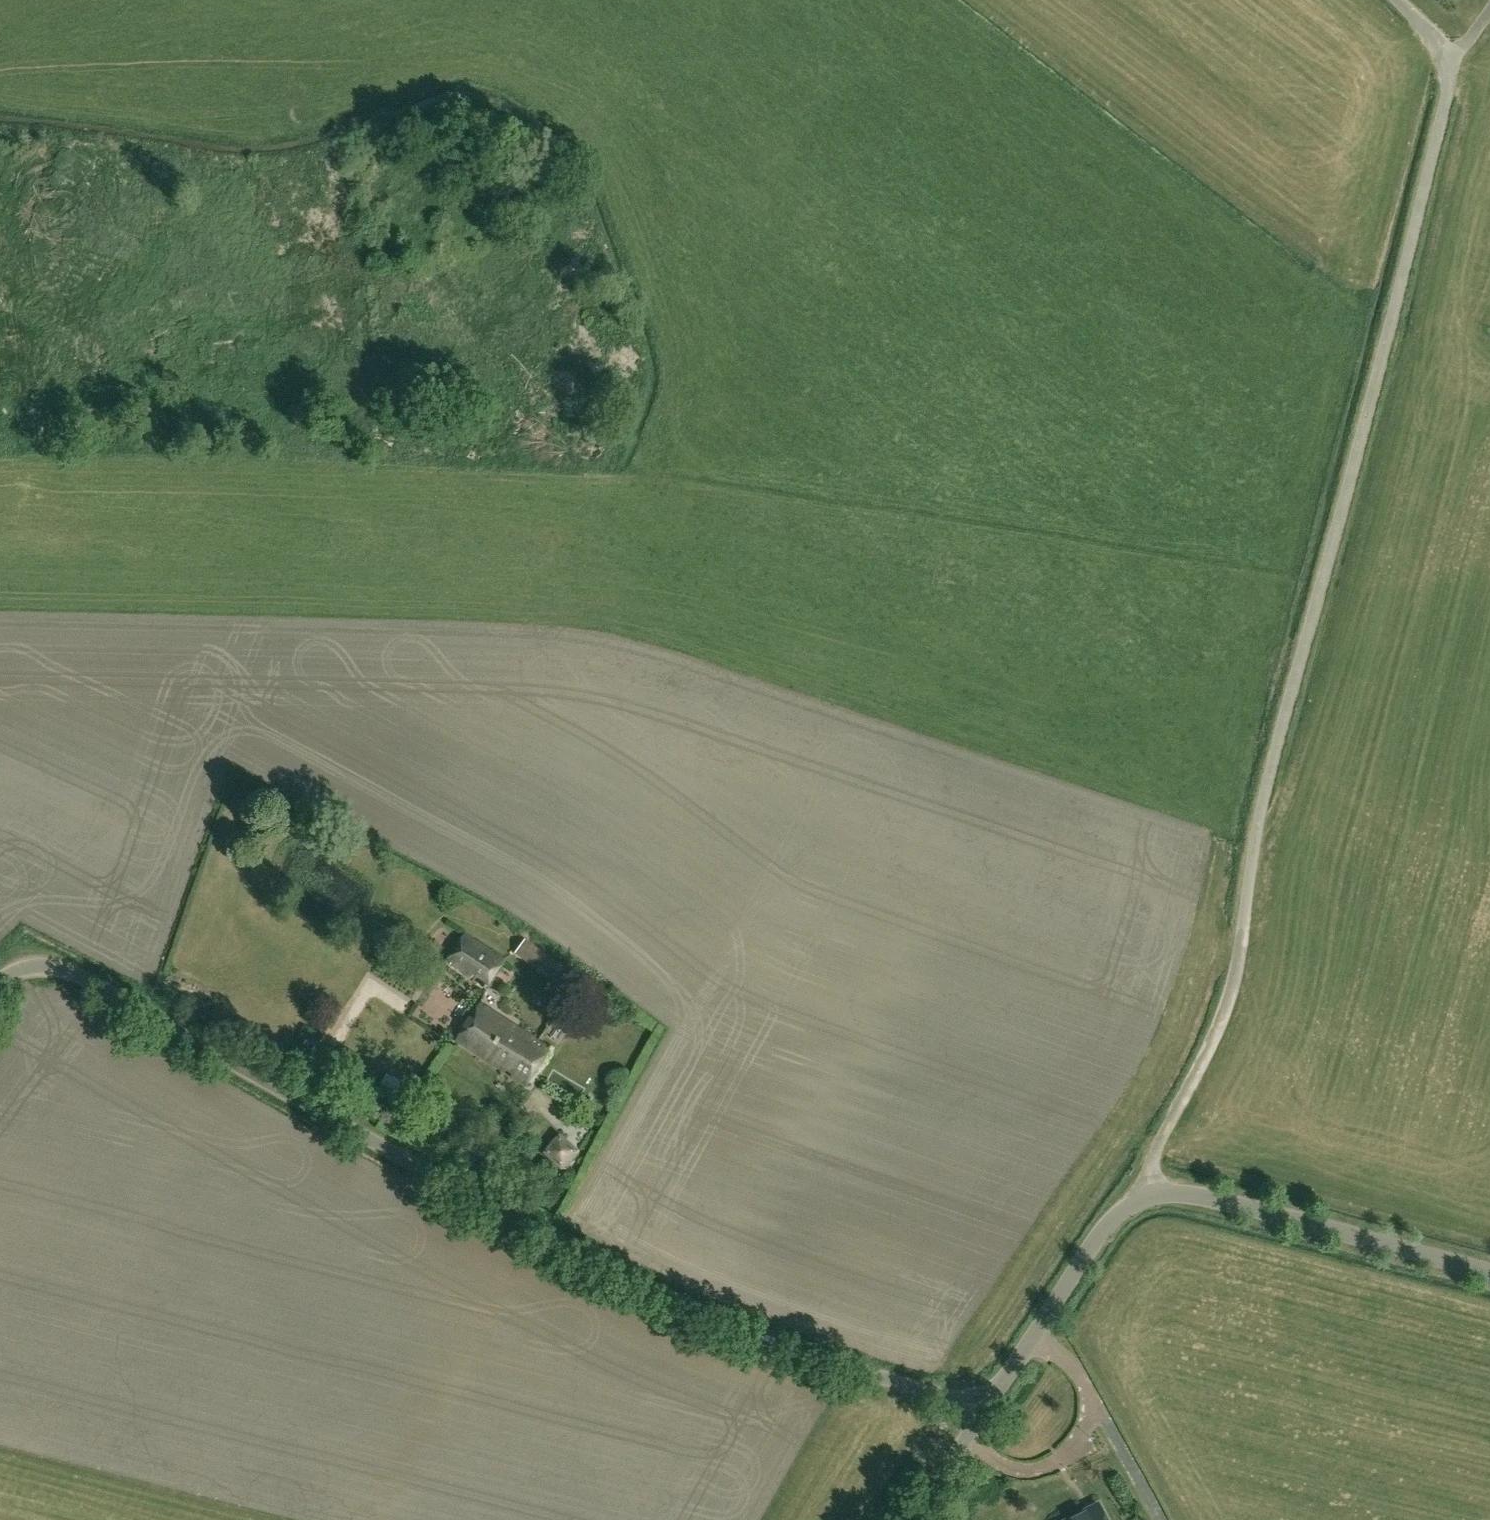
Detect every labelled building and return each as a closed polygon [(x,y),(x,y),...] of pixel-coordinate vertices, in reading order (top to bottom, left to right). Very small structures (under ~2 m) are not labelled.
[(445,961),(481,987),(501,959),(465,934),(445,961)] [(536,1039),(518,1027),(480,1004),(457,1040),(526,1084),(549,1048),(536,1040),(536,1039)] [(1098,1502),(1063,1519),(1108,1519),(1098,1502)]
